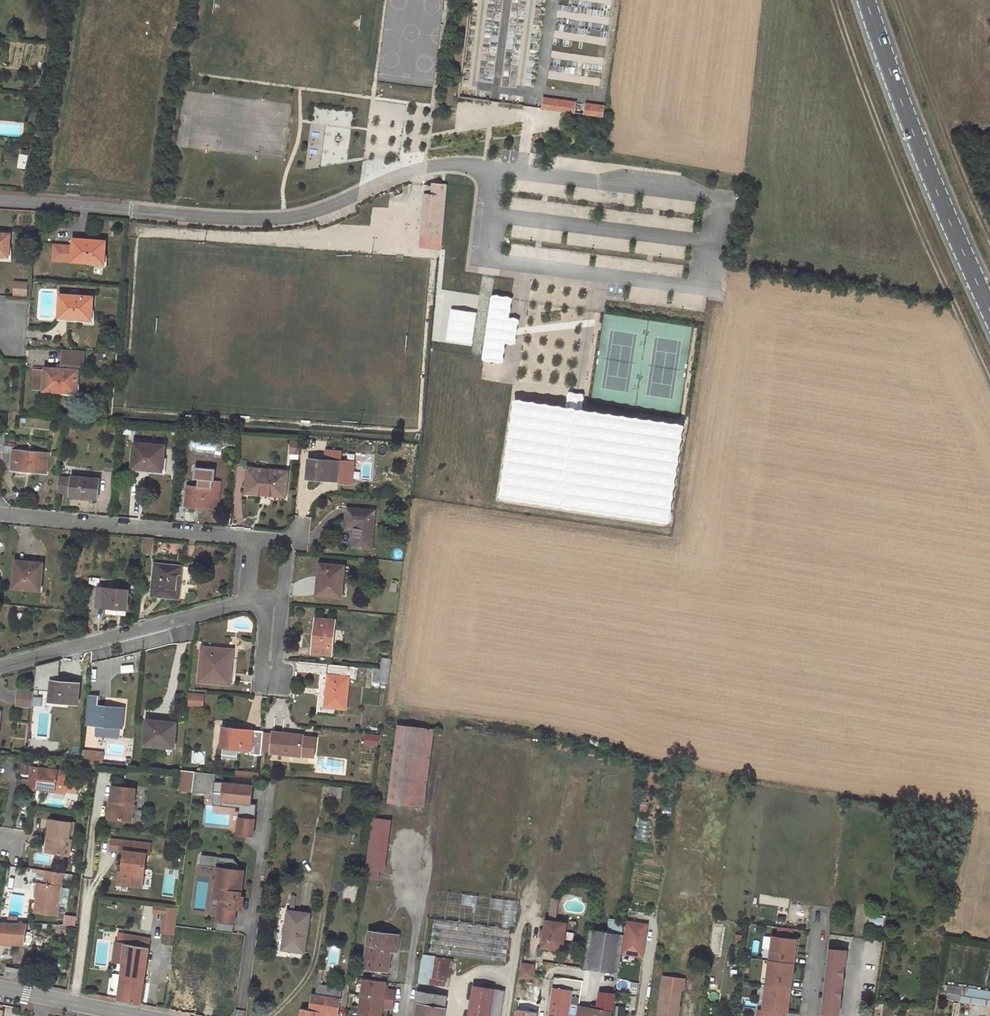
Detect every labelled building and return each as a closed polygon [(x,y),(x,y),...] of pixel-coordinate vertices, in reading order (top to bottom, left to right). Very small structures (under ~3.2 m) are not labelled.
[(542,109),(550,110),(552,100),(543,99),(542,109)] [(565,112),(574,113),(576,103),(552,100),(550,110),(565,112)] [(585,114),(591,115),(593,105),(586,104),(585,114)] [(591,115),(604,117),(605,106),(593,105),(591,115)] [(28,156),(20,155),(18,168),(25,169),(28,156)] [(445,185),(433,184),(432,186),(432,195),(431,195),(427,235),(440,237),(445,185)] [(427,235),(431,195),(425,194),(420,247),(439,249),(440,237),(427,235)] [(394,206),(393,227),(407,227),(407,206),(394,206)] [(390,227),(390,212),(376,212),(376,226),(390,227)] [(8,253),(9,235),(0,234),(0,253),(8,253)] [(103,267),(105,241),(73,239),(72,246),(53,245),(52,260),(93,263),(93,266),(103,267)] [(14,289),(13,296),(26,297),(26,290),(14,289)] [(92,315),(93,297),(60,295),(59,317),(81,318),(81,314),(92,315)] [(509,299),(489,296),(480,357),(501,360),(509,299)] [(476,312),(450,309),(445,341),(472,345),(476,312)] [(67,364),(81,365),(83,365),(83,352),(63,351),(62,363),(67,364)] [(43,390),(66,392),(66,388),(76,389),(77,370),(67,369),(45,368),(44,371),(33,370),(32,388),(43,389),(43,390)] [(78,393),(80,370),(77,370),(76,389),(66,388),(66,392),(78,393)] [(574,410),(518,401),(504,495),(665,519),(679,425),(574,410)] [(290,453),(299,454),(300,442),(292,441),(290,453)] [(164,446),(134,443),(132,468),(162,471),(164,446)] [(13,447),(3,446),(2,457),(2,462),(1,465),(12,466),(12,470),(46,473),(49,454),(13,450),(13,447)] [(339,461),(309,458),(307,477),(338,480),(339,461)] [(193,487),(187,486),(186,505),(209,508),(209,506),(217,507),(220,481),(212,481),(213,469),(199,468),(198,479),(194,478),(193,487)] [(260,490),(284,492),(286,471),(248,468),(247,479),(250,480),(249,493),(260,494),(260,490)] [(72,476),(72,478),(70,493),(70,494),(84,496),(84,497),(98,499),(99,478),(72,476)] [(70,493),(72,478),(60,477),(59,492),(70,493)] [(355,517),(354,526),(353,546),(371,548),(373,510),(346,508),(345,516),(355,517)] [(344,525),(354,526),(355,517),(345,516),(344,525)] [(153,538),(143,537),(142,552),(151,553),(153,538)] [(42,564),(29,562),(29,565),(15,564),(13,588),(39,591),(42,564)] [(321,577),(320,595),(341,597),(343,565),(319,563),(318,577),(321,577)] [(180,566),(155,564),(151,596),(177,598),(180,566)] [(99,578),(89,577),(89,584),(99,585),(99,578)] [(128,590),(98,587),(96,607),(106,607),(105,612),(126,614),(128,590)] [(335,620),(315,618),(312,653),(331,655),(335,620)] [(215,649),(202,648),(199,681),(230,683),(232,653),(220,652),(219,654),(215,653),(215,649)] [(389,671),(391,659),(382,658),(380,670),(389,671)] [(355,668),(329,665),(325,706),(345,708),(348,676),(354,677),(355,668)] [(388,681),(389,671),(380,670),(374,670),(373,679),(388,681)] [(79,684),(51,681),(49,704),(67,706),(68,702),(78,703),(79,684)] [(32,706),(34,693),(18,691),(17,704),(32,706)] [(189,706),(205,706),(205,693),(189,693),(189,706)] [(99,697),(88,696),(87,715),(96,716),(95,725),(122,727),(124,708),(98,705),(99,697)] [(165,725),(166,722),(146,720),(144,745),(173,747),(175,726),(165,725)] [(263,733),(263,732),(222,727),(220,747),(245,749),(252,750),(251,754),(260,755),(261,750),(263,733)] [(397,727),(388,801),(414,804),(423,730),(397,727)] [(271,751),(270,752),(313,757),(315,738),(302,737),(302,736),(272,732),(272,734),(271,751)] [(272,734),(263,733),(261,750),(271,751),(272,734)] [(96,751),(82,750),(81,760),(95,761),(96,751)] [(29,779),(27,786),(37,788),(48,790),(66,792),(68,777),(66,777),(67,771),(49,768),(50,757),(42,756),(41,767),(39,767),(31,766),(29,779)] [(194,771),(180,770),(178,789),(192,791),(194,771)] [(215,773),(194,771),(192,791),(191,792),(213,794),(213,792),(222,792),(220,805),(239,807),(236,834),(252,835),(256,803),(247,803),(248,795),(251,795),(252,784),(214,781),(215,773)] [(29,779),(20,778),(19,785),(27,786),(29,779)] [(131,821),(135,789),(112,786),(110,801),(113,802),(112,819),(131,821)] [(222,792),(213,792),(213,794),(211,805),(220,805),(222,792)] [(390,819),(372,817),(366,867),(364,877),(378,879),(379,869),(384,869),(390,819)] [(52,837),(50,852),(70,854),(71,840),(69,839),(71,823),(51,820),(48,836),(52,837)] [(151,844),(122,841),(121,849),(125,849),(122,870),(120,870),(119,881),(129,882),(129,885),(142,887),(147,852),(149,853),(151,844)] [(219,906),(216,930),(233,932),(236,908),(237,900),(241,897),(245,870),(239,869),(239,864),(234,858),(202,854),(200,865),(218,867),(218,862),(225,862),(221,889),(214,888),(213,897),(220,897),(219,906)] [(63,873),(47,870),(45,884),(39,883),(35,911),(57,914),(63,873)] [(558,916),(560,898),(552,897),(549,915),(558,916)] [(178,905),(151,902),(150,911),(170,914),(167,933),(174,934),(178,905)] [(310,914),(299,912),(288,910),(284,933),(286,934),(283,949),(304,953),(310,914)] [(884,917),(869,916),(868,925),(883,926),(884,917)] [(431,951),(457,954),(461,922),(435,919),(431,951)] [(566,922),(546,919),(545,929),(544,935),(543,945),(563,948),(566,922)] [(625,921),(623,935),(620,953),(642,956),(647,924),(625,921)] [(0,922),(0,942),(24,944),(26,923),(1,922),(0,922)] [(461,922),(457,954),(506,961),(510,929),(461,922)] [(612,922),(610,933),(620,934),(622,923),(612,922)] [(620,953),(623,935),(620,934),(610,933),(591,930),(586,967),(618,971),(620,953)] [(398,935),(369,931),(365,967),(386,970),(389,947),(397,948),(398,935)] [(124,934),(122,943),(130,944),(131,936),(124,934)] [(149,938),(131,936),(130,944),(148,947),(149,938)] [(773,936),(769,960),(791,963),(793,963),(794,955),(792,954),(794,938),(773,936)] [(122,943),(116,942),(113,961),(123,962),(145,965),(148,947),(130,944),(122,943)] [(829,947),(821,1013),(826,1014),(839,1015),(846,952),(833,951),(834,947),(829,947)] [(706,956),(695,954),(694,962),(705,964),(706,956)] [(453,960),(422,955),(418,982),(442,986),(444,975),(451,976),(453,960)] [(769,960),(766,984),(790,987),(791,979),(789,978),(791,963),(769,960)] [(145,965),(123,962),(120,988),(119,999),(140,1003),(145,965)] [(532,966),(520,963),(518,978),(534,978),(532,966)] [(4,977),(23,981),(25,973),(25,970),(6,966),(4,977)] [(23,981),(32,983),(34,974),(25,973),(23,981)] [(663,976),(657,1015),(676,1015),(681,988),(683,989),(685,979),(663,976)] [(364,977),(361,994),(358,1015),(380,1015),(382,1006),(392,1008),(395,990),(384,988),(386,981),(364,977)] [(766,984),(763,1008),(782,1011),(784,1011),(786,995),(789,996),(790,987),(766,984)] [(319,1014),(331,1015),(337,1015),(341,989),(316,985),(315,994),(311,994),(309,1010),(301,1009),(300,1015),(318,1015),(319,1014)] [(982,990),(946,985),(944,1000),(979,1005),(982,990)] [(120,988),(109,986),(107,997),(119,999),(120,988)] [(488,988),(473,986),(468,1015),(483,1015),(488,988)] [(488,988),(483,1015),(500,1015),(505,991),(488,988)] [(552,989),(548,1015),(568,1015),(572,992),(552,989)] [(447,995),(417,990),(415,1003),(417,1004),(416,1015),(443,1015),(447,995)] [(982,990),(979,1005),(989,1006),(989,1002),(989,991),(982,990)] [(612,1013),(614,994),(599,992),(596,1010),(612,1013)] [(876,1001),(875,1006),(874,1015),(881,1015),(884,1002),(876,1001)] [(612,1013),(596,1010),(580,1007),(578,1015),(611,1015),(612,1013)] [(758,1015),(782,1015),(782,1011),(763,1008),(759,1008),(758,1015)]
